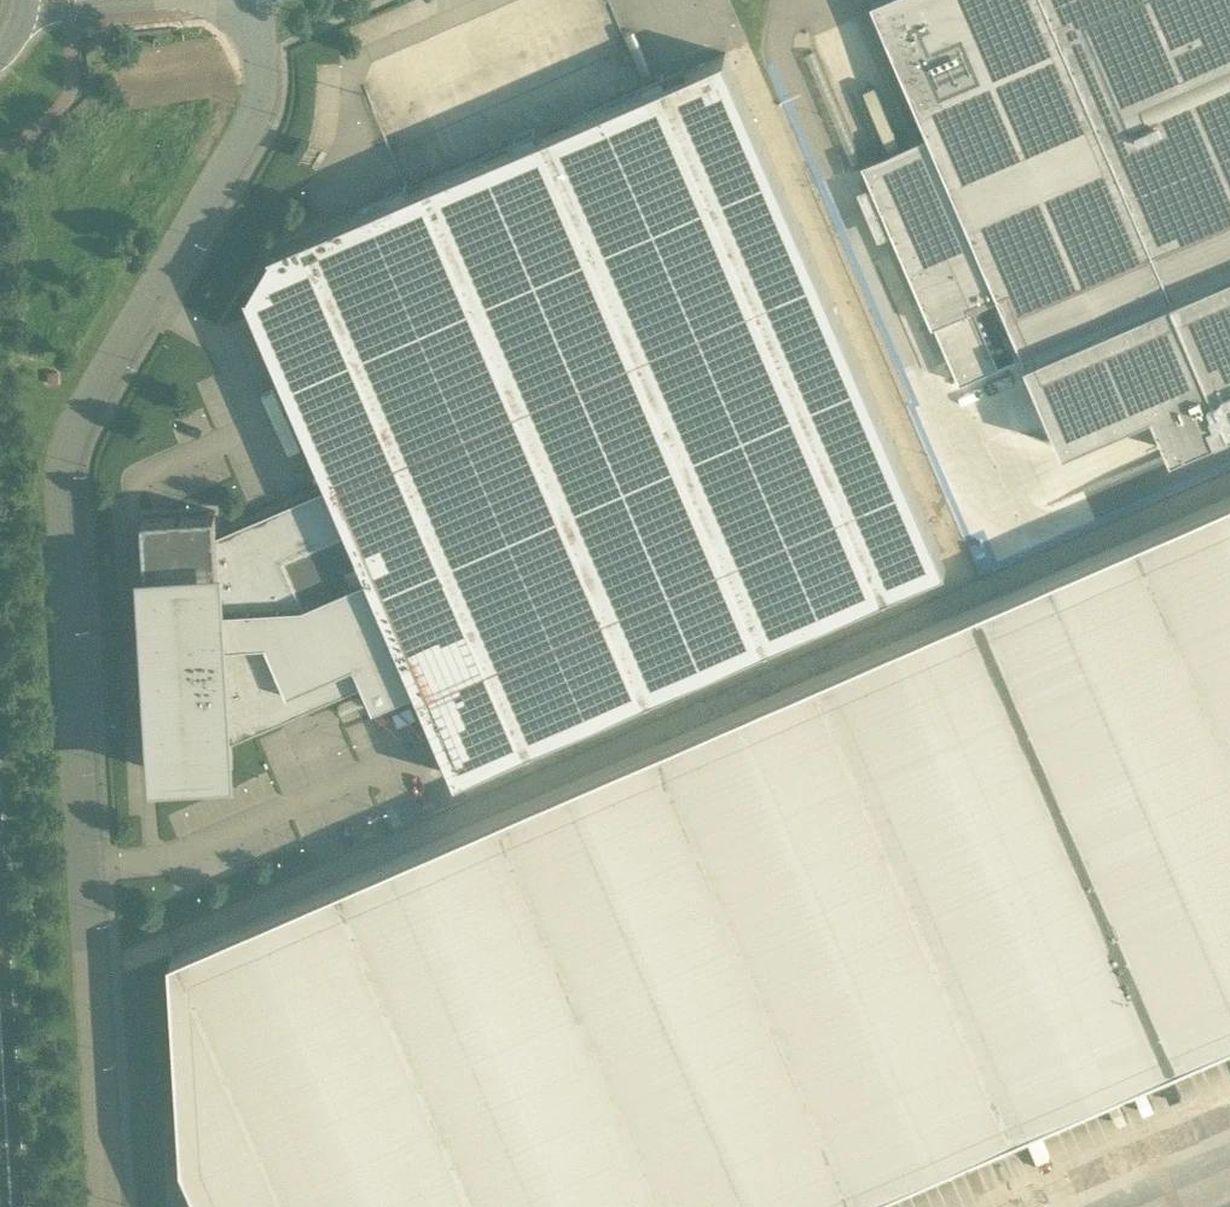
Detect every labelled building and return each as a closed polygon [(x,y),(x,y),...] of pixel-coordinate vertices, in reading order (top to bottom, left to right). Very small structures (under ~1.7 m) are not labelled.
[(930,133),(863,162),(933,324),(935,323),(960,382),(1025,354),(1026,358),(1064,446),(1153,408),(1172,452),(1229,427),(1229,0),(872,0),(930,133)] [(374,705),(418,686),(456,775),(933,569),(940,550),(725,52),(665,78),(663,72),(643,80),(646,86),(536,133),(534,127),(515,136),(517,141),(408,188),(405,183),(386,191),(388,197),(270,248),(270,249),(272,250),(249,289),(247,288),(246,289),(331,485),(216,534),(215,510),(143,514),(149,613),(157,613),(158,622),(157,622),(155,622),(154,623),(153,624),(152,625),(152,626),(152,627),(151,629),(152,630),(152,631),(152,632),(153,633),(155,634),(155,635),(157,635),(158,635),(159,644),(150,645),(158,770),(230,766),(229,742),(364,683),(374,705)] [(959,1154),(1120,1084),(1229,1036),(1229,496),(172,954),(183,1141),(202,1140),(206,1206),(836,1206),(959,1154)] [(187,920),(191,930),(284,893),(280,883),(187,920)]
